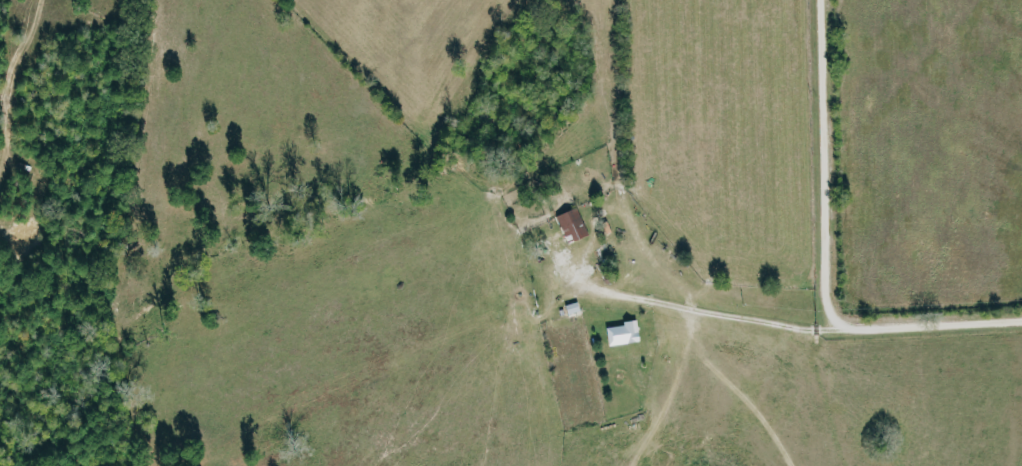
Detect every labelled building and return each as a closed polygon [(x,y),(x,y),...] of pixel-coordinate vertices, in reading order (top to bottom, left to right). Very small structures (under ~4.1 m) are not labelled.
[(564,242),(585,235),(576,207),(555,213),(564,242)] [(606,345),(638,341),(635,321),(604,325),(606,345)]
